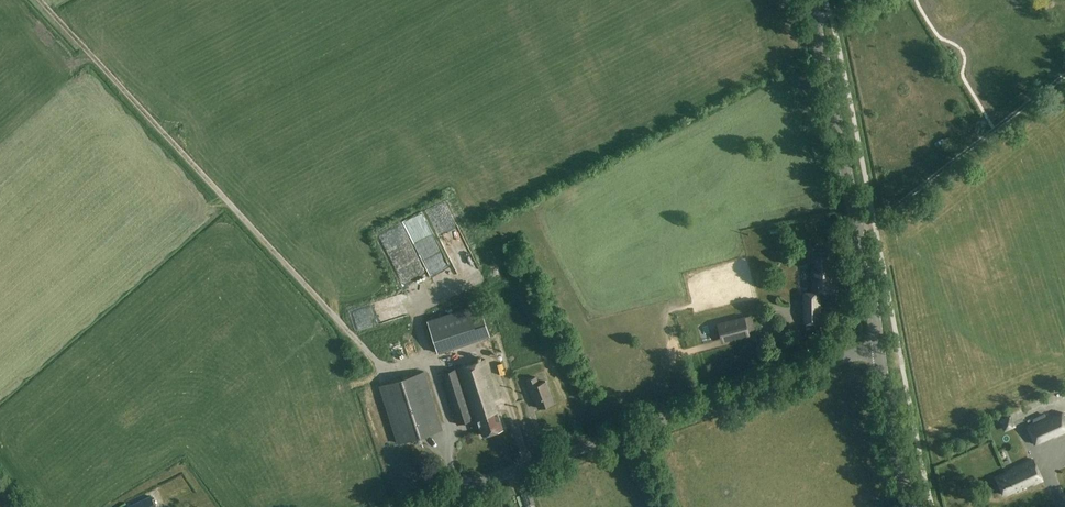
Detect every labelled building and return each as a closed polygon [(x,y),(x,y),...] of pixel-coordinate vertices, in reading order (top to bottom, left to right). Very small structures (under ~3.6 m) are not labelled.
[(406,225),(395,228),(401,245),(412,241),(406,225)] [(387,233),(381,236),(385,242),(391,239),(387,233)] [(812,266),(811,266),(811,291),(803,292),(804,323),(804,330),(819,329),(819,323),(820,323),(819,291),(837,291),(836,269),(833,269),(832,253),(811,254),(812,266)] [(479,302),(427,320),(438,353),(490,335),(479,302)] [(721,339),(755,331),(751,315),(717,324),(721,339)] [(482,435),(503,428),(494,401),(498,400),(485,359),(447,371),(450,380),(443,382),(457,424),(477,418),(482,435)] [(424,371),(379,385),(398,443),(442,429),(424,371)] [(538,408),(553,403),(545,381),(538,384),(536,377),(527,380),(532,395),(533,394),(538,408)] [(1053,438),(1064,433),(1064,417),(1063,412),(1054,416),(1053,414),(1026,426),(1034,444),(1052,435),(1053,438)] [(1008,430),(1018,427),(1016,418),(1006,421),(1008,430)] [(1033,459),(1005,471),(1006,473),(995,478),(1003,495),(1013,490),(1014,492),(1025,487),(1024,485),(1032,482),(1033,484),(1043,479),(1033,459)] [(151,496),(130,506),(156,506),(151,496)]
